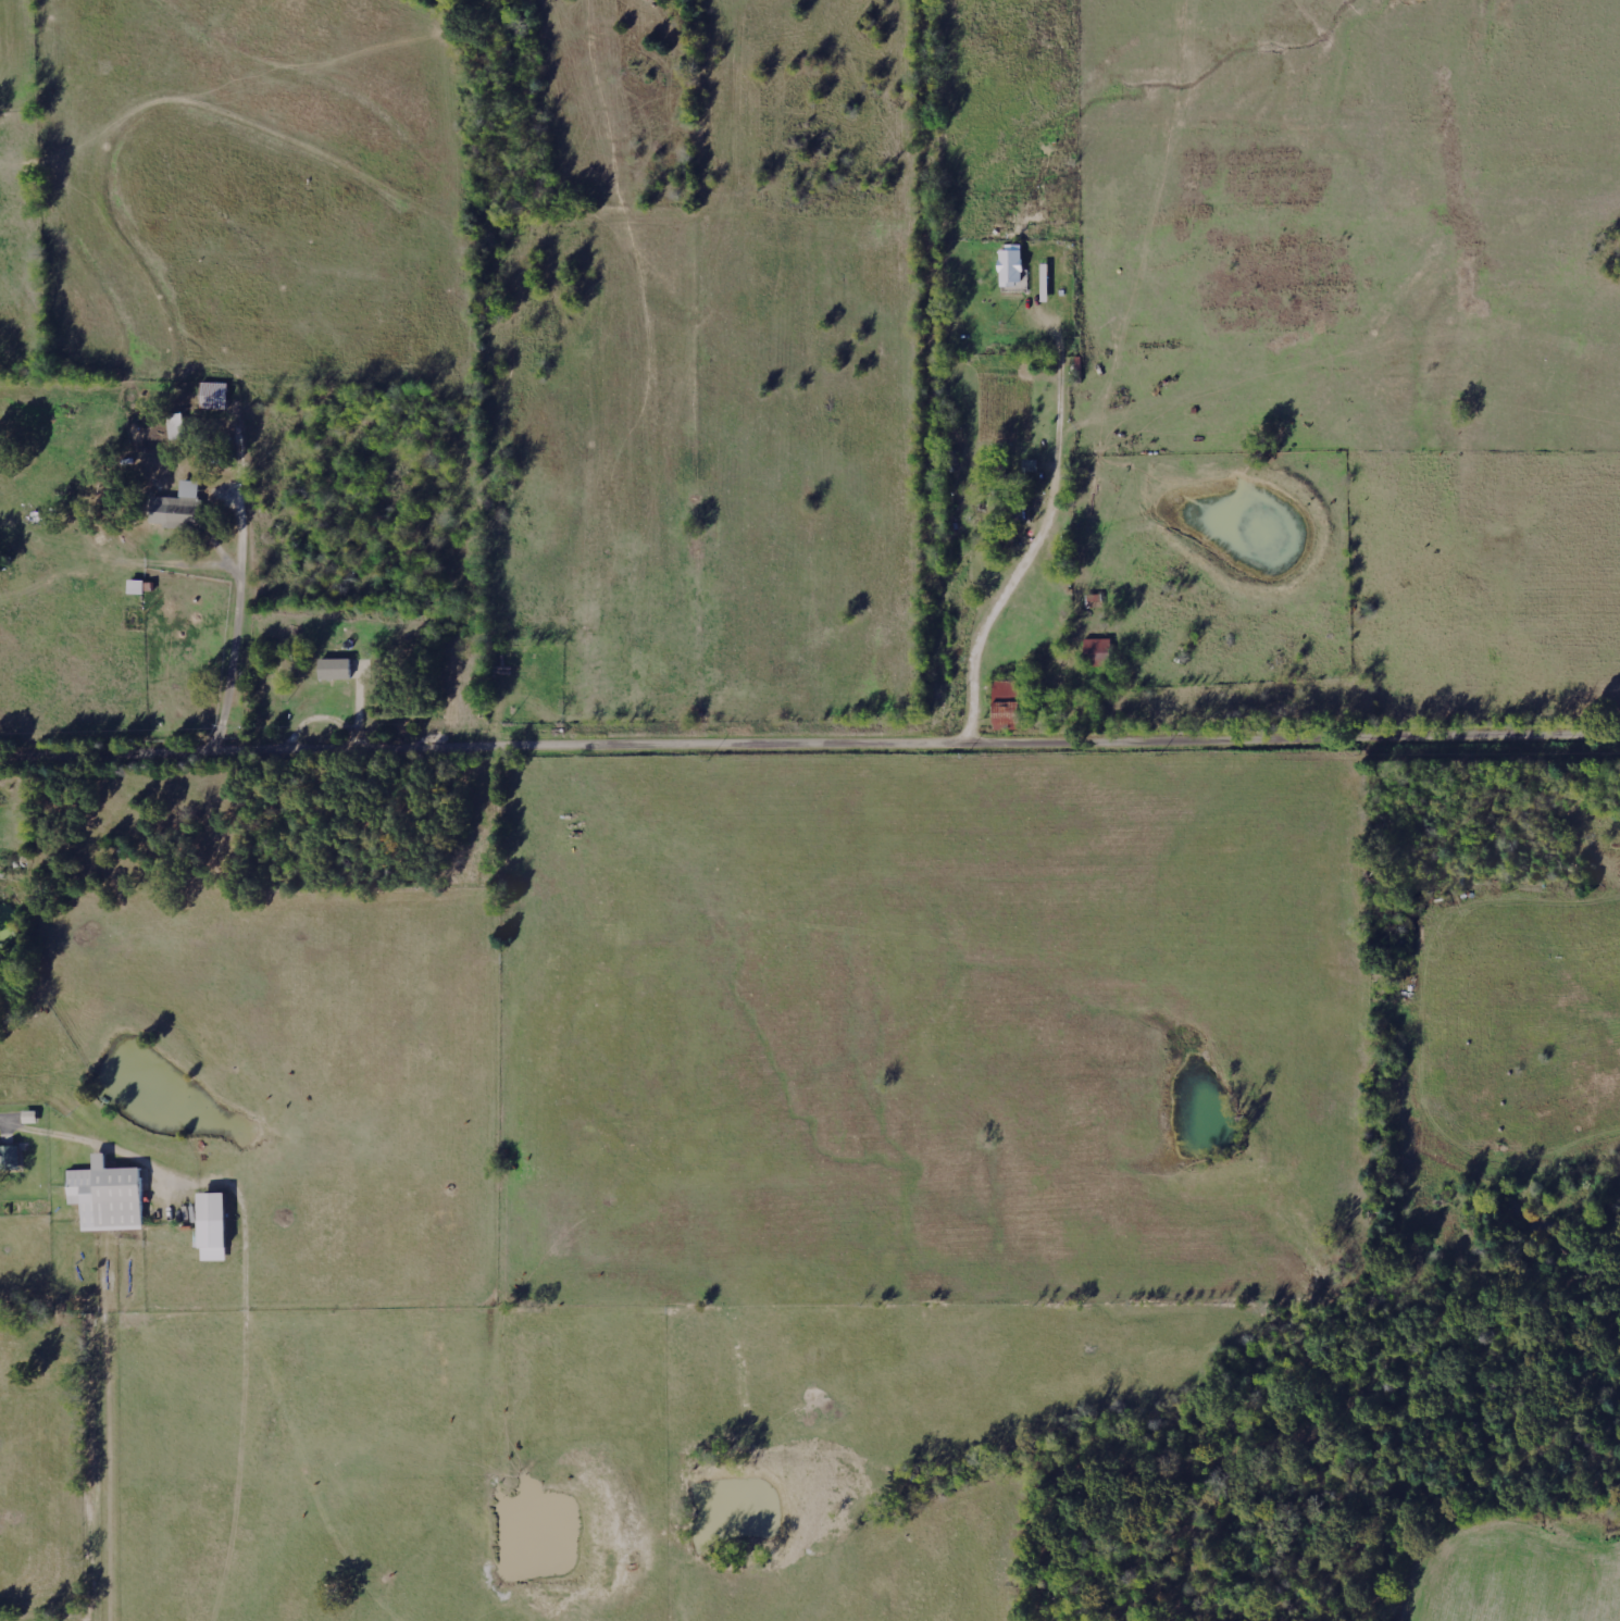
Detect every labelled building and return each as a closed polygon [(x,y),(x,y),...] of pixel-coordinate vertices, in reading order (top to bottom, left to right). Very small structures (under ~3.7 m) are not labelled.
[(1044,303),(1051,303),(1052,265),(1044,265),(1044,303)] [(202,482),(184,482),(184,498),(155,498),(155,528),(202,528),(202,482)] [(1087,666),(1113,666),(1113,640),(1087,640),(1087,666)] [(324,680),(354,680),(354,659),(323,660),(324,680)] [(26,1112),(26,1124),(40,1123),(39,1112),(26,1112)] [(23,1171),(22,1144),(0,1145),(0,1172),(23,1171)] [(87,1232),(147,1230),(145,1168),(110,1169),(110,1153),(97,1154),(97,1171),(71,1171),(72,1205),(86,1205),(87,1232)] [(205,1262),(231,1262),(231,1194),(204,1194),(205,1262)]
